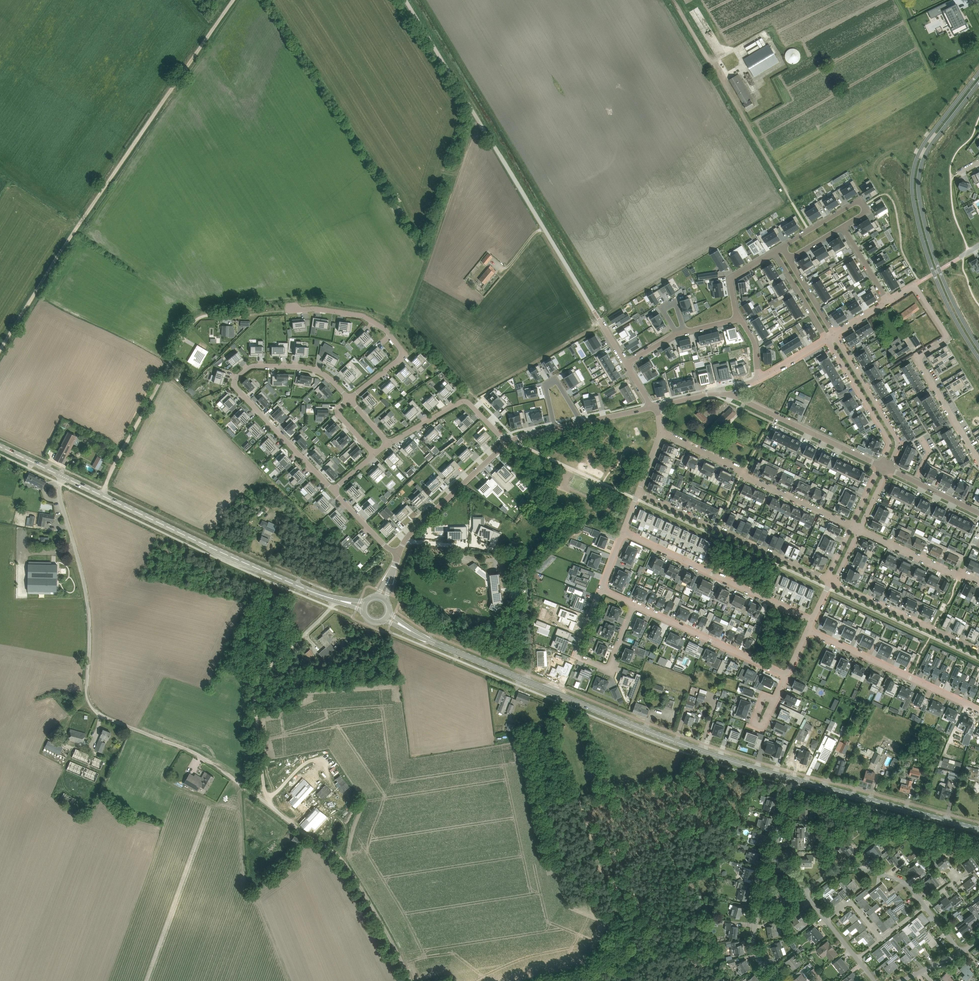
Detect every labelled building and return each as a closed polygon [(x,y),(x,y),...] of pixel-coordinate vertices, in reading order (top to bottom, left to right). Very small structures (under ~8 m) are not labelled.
[(948,8),(942,11),(943,13),(947,20),(951,28),(954,35),(956,34),(960,32),(968,28),(966,22),(957,4),(948,8)] [(938,6),(928,11),(931,19),(941,14),(938,6)] [(744,59),(754,77),(780,62),(769,44),(744,59)] [(786,49),(786,62),(799,63),(799,49),(786,49)] [(753,99),(751,95),(750,93),(739,74),(729,79),(747,110),(752,108),(755,106),(751,100),(753,99)] [(745,82),(750,92),(755,89),(750,79),(745,82)] [(851,182),(845,185),(852,196),(857,193),(857,192),(854,187),(856,186),(853,180),(850,182),(851,182)] [(868,186),(862,189),(866,195),(870,193),(872,197),(878,193),(875,189),(872,183),(870,180),(866,182),(868,186)] [(959,183),(958,186),(960,190),(964,191),(967,190),(967,189),(968,186),(971,187),(972,187),(970,184),(966,182),(963,181),(959,183)] [(840,188),(837,190),(841,195),(843,193),(847,199),(852,196),(845,185),(841,188),(840,188)] [(833,193),(828,196),(834,207),(839,204),(836,198),(839,196),(835,191),(833,193)] [(822,199),(820,200),(823,206),(826,204),(829,210),(832,209),(832,208),(834,207),(828,196),(823,199),(822,199)] [(887,208),(881,198),(875,201),(878,205),(874,208),(877,213),(887,208)] [(810,207),(810,208),(817,218),(822,215),(818,209),(821,207),(817,202),(815,203),(815,204),(810,207)] [(800,209),(801,210),(805,217),(808,215),(809,218),(811,221),(817,218),(810,208),(806,211),(804,208),(801,209),(800,209)] [(777,217),(780,216),(782,221),(786,220),(781,210),(773,213),(774,216),(776,215),(777,217)] [(788,222),(788,223),(794,232),(800,228),(796,222),(799,221),(796,215),(795,215),(796,215),(793,217),(794,218),(788,222)] [(869,218),(863,222),(868,231),(874,227),(875,228),(878,226),(874,221),(872,223),(869,218)] [(781,224),(778,226),(782,231),(784,230),(788,235),(794,232),(788,223),(788,222),(788,221),(781,224),(781,223),(781,224)] [(862,234),(868,231),(863,222),(857,225),(860,230),(857,231),(860,237),(863,235),(862,234)] [(774,229),(768,232),(769,234),(775,243),(778,241),(780,240),(777,234),(780,232),(776,227),(774,229),(773,228),(774,229)] [(761,234),(758,236),(762,243),(765,241),(768,247),(771,245),(771,246),(775,243),(769,234),(768,232),(762,236),(761,234),(760,233),(761,234)] [(840,236),(835,239),(840,248),(841,250),(846,247),(847,249),(851,248),(846,241),(844,242),(840,236)] [(871,244),(866,247),(870,254),(880,247),(877,241),(876,241),(875,238),(869,242),(871,244)] [(835,239),(830,242),(833,248),(830,250),(834,255),(835,257),(838,255),(836,253),(841,250),(840,248),(835,239)] [(748,246),(753,255),(759,252),(758,251),(762,248),(757,240),(748,246)] [(747,254),(742,245),(736,249),(738,252),(730,257),(736,266),(744,262),(741,258),(747,254)] [(824,246),(819,249),(824,258),(825,260),(831,257),(834,255),(830,250),(828,252),(824,246)] [(819,249),(814,252),(817,258),(815,259),(818,265),(821,263),(819,261),(824,258),(819,249)] [(719,267),(718,267),(719,267),(721,271),(729,267),(718,250),(714,252),(717,257),(714,258),(719,267)] [(884,254),(883,251),(877,255),(879,257),(874,260),(878,267),(886,261),(883,255),(884,254)] [(492,257),(488,253),(481,261),(486,265),(492,257)] [(808,255),(803,258),(809,267),(810,269),(815,266),(818,265),(815,259),(812,261),(808,255)] [(803,258),(798,261),(802,267),(799,269),(802,274),(805,273),(805,272),(810,269),(809,267),(803,258)] [(854,259),(846,264),(848,269),(849,269),(856,264),(854,259)] [(978,261),(977,259),(973,261),(973,260),(969,262),(972,266),(972,265),(976,271),(978,269),(978,261)] [(763,269),(762,269),(763,269),(766,275),(776,269),(774,265),(774,266),(772,263),(763,269)] [(848,269),(846,270),(847,270),(849,274),(851,273),(859,268),(856,264),(849,269),(848,269)] [(496,270),(490,265),(479,279),(484,284),(496,270)] [(889,267),(881,272),(884,277),(891,272),(892,272),(894,271),(893,271),(891,266),(889,267)] [(851,273),(849,274),(852,279),(854,277),(862,273),(859,268),(851,273)] [(766,275),(765,275),(769,281),(768,282),(767,282),(768,282),(770,285),(775,281),(774,279),(779,275),(776,269),(766,275)] [(891,272),(884,277),(886,281),(894,276),(892,272),(891,272)] [(854,277),(852,279),(855,283),(857,282),(865,277),(862,273),(854,277)] [(739,283),(738,283),(740,293),(742,292),(742,294),(745,293),(745,292),(747,292),(746,282),(749,280),(746,276),(739,280),(739,283)] [(894,276),(886,281),(889,285),(897,281),(894,276)] [(719,279),(711,281),(711,284),(713,284),(714,290),(712,290),(713,297),(724,296),(723,290),(724,290),(723,290),(723,288),(723,287),(722,283),(719,283),(719,279)] [(813,284),(816,288),(824,284),(821,279),(813,284)] [(897,281),(889,285),(892,290),(899,286),(901,288),(906,285),(904,282),(901,284),(899,279),(897,281)] [(663,287),(660,288),(664,294),(666,293),(668,292),(670,296),(676,292),(669,280),(663,284),(664,286),(663,287)] [(775,281),(770,285),(771,287),(771,288),(771,287),(772,287),(775,292),(786,286),(783,280),(777,284),(775,281)] [(824,284),(816,288),(818,293),(826,288),(824,284)] [(786,286),(775,292),(778,297),(777,298),(778,298),(779,300),(785,297),(783,294),(789,291),(786,286)] [(821,297),(829,292),(826,288),(818,293),(821,297)] [(652,290),(647,294),(654,306),(659,302),(657,298),(659,297),(661,296),(658,290),(655,291),(654,292),(652,290)] [(871,290),(866,293),(868,295),(872,302),(877,300),(872,292),(871,290)] [(829,292),(821,297),(824,302),(832,297),(829,292)] [(862,295),(859,297),(860,299),(862,302),(865,301),(868,305),(872,302),(868,295),(866,293),(862,295)] [(686,299),(680,301),(682,307),(694,304),(692,297),(691,294),(685,296),(686,299)] [(787,306),(795,301),(793,296),(785,301),(787,306)] [(851,301),(851,302),(853,304),(857,311),(862,309),(857,301),(856,299),(851,301)] [(787,306),(790,310),(798,305),(795,301),(787,306)] [(748,302),(743,306),(747,312),(748,313),(747,313),(748,314),(749,314),(751,317),(763,310),(759,305),(752,309),(748,302)] [(916,303),(899,315),(902,319),(903,320),(919,309),(919,308),(916,303)] [(694,304),(682,307),(684,314),(690,312),(691,315),(697,313),(696,310),(697,310),(696,310),(694,304)] [(853,304),(848,306),(853,314),(857,311),(853,304)] [(801,310),(798,305),(790,310),(793,314),(801,310)] [(838,312),(838,313),(843,320),(847,318),(843,311),(846,309),(843,305),(841,307),(842,310),(838,312)] [(803,314),(801,310),(793,314),(796,319),(803,314)] [(832,313),(829,315),(831,318),(834,316),(838,323),(843,320),(838,313),(838,312),(837,310),(837,311),(832,313)] [(613,317),(609,320),(612,325),(615,323),(616,325),(618,328),(628,322),(621,312),(617,314),(618,316),(614,318),(613,317)] [(653,314),(647,317),(649,320),(648,320),(649,320),(652,326),(663,319),(659,313),(654,317),(653,314)] [(755,326),(762,321),(760,316),(752,321),(755,326)] [(313,317),(312,327),(328,329),(329,320),(323,319),(321,319),(321,320),(313,319),(313,317)] [(306,328),(305,318),(304,318),(305,320),(300,320),(300,319),(298,319),(292,320),(293,329),(306,328)] [(663,319),(652,326),(656,332),(658,335),(663,331),(661,329),(667,325),(663,319)] [(921,335),(925,340),(937,332),(928,319),(923,322),(928,330),(921,335)] [(352,323),(339,321),(338,330),(351,332),(352,323)] [(755,326),(757,330),(765,325),(762,321),(755,326)] [(870,335),(871,335),(875,333),(869,323),(868,324),(867,325),(865,326),(870,334),(870,335)] [(757,330),(760,335),(768,330),(765,325),(757,330)] [(222,336),(229,336),(229,338),(234,338),(235,329),(233,329),(233,326),(222,326),(222,336)] [(864,326),(863,327),(861,328),(866,336),(870,334),(865,326),(864,326)] [(728,336),(725,337),(727,344),(730,343),(733,343),(732,340),(742,337),(744,341),(742,337),(738,331),(738,332),(737,332),(736,329),(735,327),(734,328),(727,329),(727,330),(728,336)] [(805,329),(802,330),(805,336),(808,334),(811,339),(817,335),(812,327),(806,330),(805,329)] [(624,330),(619,333),(622,339),(625,337),(628,342),(638,335),(635,331),(632,328),(627,331),(625,329),(624,330)] [(866,336),(861,328),(857,331),(860,336),(861,339),(866,336)] [(770,334),(768,330),(760,335),(762,339),(770,334)] [(373,340),(369,336),(364,331),(363,332),(353,341),(357,345),(361,341),(366,347),(373,340)] [(719,331),(714,332),(716,341),(717,344),(722,342),(721,340),(725,339),(723,332),(720,333),(719,331)] [(861,339),(860,336),(858,337),(855,332),(850,335),(855,344),(858,347),(862,344),(860,341),(859,340),(861,339)] [(600,345),(602,344),(596,335),(588,339),(592,346),(589,348),(593,354),(602,348),(600,345)] [(700,341),(697,342),(698,348),(707,346),(706,344),(704,335),(699,336),(700,341)] [(855,344),(850,335),(846,338),(848,341),(847,342),(846,341),(849,347),(851,346),(855,344)] [(793,339),(798,347),(803,344),(798,336),(793,339)] [(690,338),(685,339),(688,351),(693,349),(690,338)] [(681,346),(678,347),(680,353),(683,352),(688,351),(685,339),(680,341),(681,346)] [(793,339),(789,341),(794,349),(798,347),(793,339)] [(767,348),(774,344),(772,340),(765,344),(767,348)] [(250,356),(257,356),(259,356),(259,354),(263,354),(263,356),(263,341),(258,341),(258,346),(251,346),(250,356)] [(295,354),(295,356),(301,356),(308,357),(309,348),(301,347),(302,341),(296,341),(295,354)] [(632,346),(628,348),(632,354),(641,349),(640,346),(641,345),(639,341),(637,343),(636,341),(631,344),(632,346)] [(789,341),(785,344),(789,352),(794,349),(789,341)] [(910,348),(907,343),(903,345),(901,343),(893,348),(898,356),(910,348)] [(789,352),(785,344),(780,347),(785,355),(789,352)] [(953,353),(947,345),(943,347),(943,348),(945,352),(940,355),(943,359),(953,353)] [(287,355),(287,356),(288,356),(288,347),(272,346),(272,356),(278,356),(280,356),(280,355),(287,355)] [(377,348),(378,347),(377,346),(366,357),(370,361),(374,357),(379,362),(386,356),(382,351),(380,350),(379,351),(377,348)] [(670,358),(676,354),(677,357),(677,356),(680,355),(677,349),(674,351),(671,346),(664,350),(670,358)] [(857,356),(860,361),(871,355),(865,346),(860,350),(862,353),(857,356)] [(189,362),(194,365),(196,362),(200,364),(208,351),(203,348),(201,352),(196,349),(189,362)] [(728,352),(729,359),(743,355),(743,357),(748,356),(746,348),(728,352)] [(233,367),(238,363),(240,362),(239,361),(242,358),(243,359),(238,352),(227,360),(233,367)] [(764,360),(765,364),(772,363),(772,352),(764,352),(764,360)] [(338,360),(327,353),(322,362),(323,362),(323,360),(327,363),(326,364),(328,365),(333,368),(338,360)] [(427,360),(420,353),(415,358),(411,362),(412,363),(421,373),(425,369),(421,365),(427,360)] [(601,354),(596,357),(598,360),(600,364),(610,358),(608,353),(603,356),(601,354)] [(950,360),(953,365),(954,364),(958,362),(953,353),(943,359),(945,364),(950,360)] [(820,365),(830,359),(827,354),(823,356),(821,354),(815,357),(817,360),(820,365)] [(932,354),(928,357),(933,365),(943,359),(940,355),(935,358),(932,354)] [(871,355),(860,361),(863,366),(873,359),(871,355)] [(610,358),(600,364),(603,368),(613,362),(610,358)] [(650,377),(649,378),(656,374),(651,366),(655,363),(652,359),(651,359),(650,358),(642,364),(642,365),(641,365),(643,369),(644,368),(650,377)] [(552,359),(546,363),(545,361),(544,361),(545,361),(542,363),(545,368),(548,366),(551,372),(557,368),(552,359)] [(832,363),(830,359),(820,365),(823,369),(832,363)] [(942,372),(943,371),(940,367),(945,364),(943,359),(933,365),(938,374),(942,372)] [(742,375),(747,374),(746,373),(747,372),(747,373),(748,372),(747,368),(748,368),(746,363),(745,364),(744,361),(745,364),(739,366),(737,360),(730,362),(734,377),(742,374),(742,375)] [(613,362),(603,368),(606,373),(616,367),(613,362)] [(713,364),(715,374),(720,374),(721,379),(728,378),(728,379),(732,378),(731,373),(730,373),(728,366),(721,368),(719,362),(713,364)] [(866,371),(869,376),(879,369),(875,362),(869,365),(871,368),(866,371)] [(904,373),(913,367),(910,362),(901,368),(904,373)] [(825,373),(827,372),(835,368),(832,363),(823,369),(825,373)] [(796,367),(801,374),(805,372),(800,364),(796,367)] [(345,379),(349,384),(356,377),(345,365),(338,372),(339,372),(340,371),(345,377),(344,378),(345,379)] [(536,366),(530,370),(536,381),(543,377),(539,372),(542,370),(539,365),(536,366)] [(699,374),(702,385),(710,382),(709,378),(714,376),(711,365),(706,366),(708,372),(699,374)] [(406,366),(401,370),(396,375),(402,382),(408,376),(413,382),(417,378),(415,376),(407,367),(406,366)] [(616,367),(606,373),(608,377),(618,371),(616,367)] [(801,374),(796,367),(792,369),(796,377),(801,374)] [(904,373),(907,378),(916,372),(913,367),(904,373)] [(570,374),(564,378),(568,383),(579,376),(575,371),(576,371),(575,371),(574,368),(568,371),(570,374)] [(837,372),(835,368),(827,372),(830,376),(837,372)] [(882,374),(879,369),(869,376),(872,381),(882,374)] [(225,373),(226,373),(217,370),(213,382),(222,385),(224,379),(225,377),(223,377),(225,373)] [(961,377),(955,381),(958,385),(968,379),(963,370),(958,373),(961,377)] [(618,371),(608,377),(611,382),(621,376),(618,371)] [(787,372),(782,375),(787,383),(791,380),(787,372)] [(837,372),(830,376),(833,381),(840,376),(837,372)] [(907,378),(910,383),(919,377),(916,372),(907,378)] [(277,374),(277,376),(272,376),(272,385),(283,385),(283,380),(288,380),(288,374),(277,374)] [(301,375),(300,375),(301,375),(300,377),(296,376),(295,382),(305,384),(305,382),(311,383),(312,377),(301,375)] [(787,383),(782,375),(778,378),(783,385),(787,383)] [(579,376),(568,383),(571,388),(576,384),(578,387),(583,384),(582,381),(579,376)] [(693,376),(687,378),(688,380),(690,389),(695,388),(693,379),(693,376)] [(835,385),(843,381),(840,376),(833,381),(831,382),(834,386),(835,385)] [(385,383),(380,387),(386,394),(398,384),(393,377),(392,377),(392,378),(387,383),(386,382),(385,383)] [(910,383),(913,388),(922,382),(919,377),(910,383)] [(250,383),(247,379),(242,383),(250,391),(252,390),(254,392),(258,388),(252,381),(250,383)] [(875,386),(875,387),(876,389),(884,384),(884,385),(885,384),(883,379),(874,385),(875,386)] [(948,391),(958,385),(955,381),(950,384),(947,379),(947,380),(943,382),(948,391)] [(958,385),(960,389),(966,386),(968,390),(969,390),(973,387),(968,379),(958,385)] [(660,386),(655,387),(657,396),(665,395),(664,392),(668,391),(665,380),(659,382),(660,386)] [(678,380),(669,382),(671,388),(674,387),(675,392),(680,391),(678,382),(679,382),(678,380)] [(835,385),(838,389),(845,385),(843,381),(835,385)] [(925,387),(922,382),(913,388),(916,393),(925,387)] [(438,392),(445,399),(454,390),(448,383),(438,392)] [(324,387),(321,384),(315,390),(318,393),(319,391),(323,396),(325,394),(329,398),(333,394),(325,385),(325,386),(324,387)] [(877,390),(878,391),(879,393),(887,388),(884,385),(884,384),(876,389),(877,390)] [(624,391),(623,392),(629,403),(636,398),(628,385),(623,388),(624,391)] [(845,385),(838,389),(837,390),(840,395),(849,390),(846,385),(845,385)] [(948,391),(953,399),(957,397),(958,396),(955,392),(960,389),(958,385),(948,391)] [(187,390),(192,396),(196,392),(190,387),(187,390)] [(531,387),(525,388),(526,391),(525,391),(525,392),(526,391),(527,398),(539,396),(538,389),(532,390),(531,387)] [(889,393),(887,388),(879,393),(882,397),(889,393)] [(492,396),(487,400),(492,405),(500,398),(500,397),(496,393),(497,392),(494,389),(490,394),(492,396)] [(618,389),(606,395),(609,400),(620,394),(618,389)] [(368,390),(361,396),(363,399),(362,400),(366,405),(367,406),(368,405),(371,408),(370,409),(371,409),(372,408),(377,403),(374,400),(369,394),(370,393),(368,390)] [(268,398),(261,391),(257,395),(260,398),(258,400),(266,408),(270,404),(266,400),(268,398)] [(554,391),(548,393),(551,403),(552,403),(554,410),(563,408),(562,405),(559,406),(557,400),(556,401),(554,391)] [(811,397),(806,395),(800,392),(799,396),(804,398),(809,401),(811,397)] [(222,409),(225,413),(236,403),(228,393),(221,400),(226,405),(222,409)] [(782,397),(777,394),(774,401),(780,404),(781,401),(785,402),(789,396),(784,393),(782,397)] [(921,404),(923,403),(932,398),(929,393),(924,396),(923,393),(917,396),(921,404)] [(423,404),(429,411),(439,402),(432,395),(423,404)] [(595,396),(590,397),(593,409),(599,408),(598,407),(597,402),(600,401),(599,395),(596,395),(595,396),(595,395),(595,396)] [(884,401),(887,406),(895,401),(897,400),(894,395),(884,401)] [(856,401),(853,396),(848,399),(846,397),(840,400),(845,408),(847,407),(856,401)] [(500,398),(492,405),(497,410),(501,406),(503,409),(508,404),(506,402),(501,397),(500,397),(500,398)] [(590,397),(584,398),(587,411),(593,409),(590,397)] [(932,398),(923,403),(926,408),(935,403),(934,402),(935,402),(934,400),(933,400),(932,398)] [(422,411),(423,410),(413,399),(409,403),(412,407),(404,414),(411,421),(417,416),(416,415),(421,410),(422,410),(422,411)] [(793,410),(802,415),(805,408),(803,407),(804,404),(797,400),(795,404),(793,403),(790,409),(793,410)] [(847,407),(850,411),(859,406),(856,401),(847,407)] [(897,405),(895,401),(887,406),(890,410),(897,405)] [(281,406),(278,403),(273,408),(276,411),(271,415),(275,419),(279,416),(281,417),(285,413),(280,407),(281,406)] [(929,413),(938,407),(937,406),(937,405),(936,405),(935,403),(926,408),(929,413)] [(900,409),(897,405),(890,410),(892,414),(900,409)] [(322,406),(316,406),(316,410),(317,410),(317,418),(323,418),(323,415),(328,416),(329,410),(329,409),(329,410),(322,409),(322,406)] [(932,417),(940,412),(940,411),(939,409),(938,407),(929,413),(932,417)] [(250,417),(246,413),(241,408),(234,414),(241,421),(237,425),(240,427),(249,418),(250,417)] [(723,416),(717,421),(722,426),(736,413),(731,408),(725,413),(724,412),(722,415),(723,416)] [(812,408),(807,417),(814,421),(817,415),(820,416),(821,414),(818,412),(819,411),(812,408)] [(892,414),(895,418),(902,413),(900,409),(892,414)] [(707,418),(700,411),(696,414),(703,422),(707,418)] [(465,412),(458,418),(463,424),(460,427),(464,430),(474,421),(465,412)] [(520,414),(514,415),(514,416),(515,416),(517,426),(523,425),(521,419),(524,418),(523,412),(520,412),(520,414)] [(934,422),(943,416),(942,414),(940,412),(932,417),(934,422)] [(856,423),(866,417),(863,413),(858,416),(856,413),(850,416),(855,424),(856,424),(856,423)] [(905,418),(902,413),(895,418),(897,422),(905,418)] [(380,420),(381,420),(381,419),(384,423),(383,424),(384,425),(389,430),(396,423),(387,414),(381,419),(380,420)] [(514,416),(509,417),(511,428),(517,426),(515,416),(514,416)] [(943,416),(934,422),(937,426),(934,428),(936,431),(943,427),(942,424),(946,421),(946,420),(945,419),(943,416)] [(293,420),(290,417),(285,421),(288,424),(284,428),(284,429),(288,433),(292,429),(293,431),(298,427),(292,421),(293,420)] [(826,417),(822,425),(832,429),(833,427),(837,428),(840,422),(836,421),(835,422),(826,417)] [(856,423),(856,424),(859,428),(868,422),(866,417),(856,423)] [(899,427),(908,422),(905,418),(897,422),(899,427)] [(335,422),(330,426),(328,424),(323,428),(326,431),(327,430),(332,436),(337,432),(335,430),(339,426),(335,422)] [(900,427),(902,431),(910,426),(908,422),(899,427),(900,427)] [(260,429),(261,429),(259,427),(255,423),(254,424),(251,426),(248,429),(257,438),(263,433),(264,432),(263,432),(262,433),(260,429)] [(425,436),(424,435),(423,435),(424,436),(430,442),(439,433),(433,426),(428,431),(427,432),(428,433),(425,436)] [(905,435),(913,430),(910,426),(902,431),(905,435)] [(945,439),(954,433),(952,431),(951,429),(951,428),(946,431),(944,428),(938,432),(940,435),(942,434),(945,439)] [(778,432),(773,429),(773,430),(770,437),(769,437),(769,438),(770,438),(768,440),(773,442),(778,432)] [(485,430),(476,439),(482,445),(485,442),(486,443),(492,437),(485,430)] [(915,435),(913,430),(905,435),(908,440),(915,435)] [(68,432),(54,459),(62,463),(65,457),(66,457),(77,436),(68,432)] [(778,432),(773,442),(774,442),(775,440),(779,442),(778,444),(783,434),(778,432)] [(307,439),(301,433),(296,437),(298,439),(297,441),(304,449),(305,449),(304,449),(305,449),(309,445),(305,441),(307,439)] [(714,433),(714,434),(710,433),(709,437),(712,438),(712,439),(723,443),(725,437),(714,433)] [(954,433),(945,439),(947,443),(956,438),(955,435),(954,434),(954,433)] [(334,439),(332,441),(335,445),(337,443),(338,442),(342,446),(344,448),(348,444),(346,442),(350,438),(346,434),(347,434),(346,434),(342,438),(339,436),(335,440),(334,439)] [(778,444),(783,446),(787,436),(783,434),(778,444)] [(783,447),(784,444),(788,446),(787,448),(787,449),(792,438),(787,436),(783,446),(783,447)] [(279,449),(278,449),(273,444),(274,443),(273,442),(269,437),(262,444),(273,455),(279,450),(280,449),(279,449)] [(871,437),(868,442),(880,447),(882,442),(871,437)] [(411,438),(406,443),(407,443),(405,444),(406,445),(401,450),(400,449),(399,450),(400,450),(406,456),(418,445),(411,438)] [(792,451),(797,440),(792,438),(787,449),(792,451)] [(950,448),(959,443),(958,440),(957,438),(956,438),(947,443),(950,448)] [(797,440),(792,451),(799,454),(803,447),(800,446),(802,442),(801,442),(797,440)] [(878,452),(880,447),(868,442),(866,447),(868,448),(867,449),(867,448),(867,449),(873,452),(874,452),(873,451),(873,450),(878,452)] [(664,444),(662,448),(663,449),(670,452),(669,456),(668,456),(671,457),(675,458),(678,449),(675,448),(675,447),(674,447),(671,446),(669,445),(666,443),(665,444),(665,443),(664,445),(664,444)] [(953,453),(962,447),(960,445),(961,445),(960,443),(959,443),(950,448),(953,453)] [(807,445),(806,448),(803,447),(799,454),(807,458),(812,447),(807,445)] [(358,446),(353,450),(350,447),(343,455),(346,458),(350,454),(355,460),(360,456),(358,454),(362,451),(358,446)] [(439,451),(435,446),(431,450),(435,455),(439,451)] [(467,447),(458,456),(461,460),(463,462),(464,463),(469,459),(470,457),(469,456),(472,453),(473,454),(473,455),(474,454),(473,453),(469,449),(467,447)] [(817,449),(816,449),(812,447),(807,458),(812,460),(817,449)] [(956,457),(965,452),(963,449),(962,448),(962,447),(953,453),(956,457)] [(319,456),(321,454),(315,448),(313,450),(311,452),(310,452),(313,454),(311,456),(319,464),(323,460),(319,456)] [(903,456),(911,459),(913,455),(909,453),(905,451),(903,456)] [(281,464),(277,467),(280,471),(291,461),(282,452),(276,458),(281,464)] [(384,460),(391,467),(396,462),(400,466),(404,463),(394,452),(384,460)] [(822,465),(827,454),(822,452),(821,455),(818,454),(814,461),(822,465)] [(959,462),(968,456),(967,456),(966,454),(965,452),(956,457),(959,462)] [(669,456),(661,453),(661,454),(660,454),(658,458),(659,458),(659,459),(666,462),(665,465),(671,468),(673,462),(670,460),(671,457),(668,456),(669,456)] [(689,466),(694,456),(688,454),(685,461),(682,459),(679,466),(684,468),(686,465),(689,466)] [(827,454),(822,465),(827,467),(832,456),(831,456),(827,454)] [(98,456),(92,466),(98,470),(104,460),(98,456)] [(696,466),(699,459),(694,456),(689,466),(692,467),(691,472),(696,474),(699,467),(696,466)] [(901,460),(909,464),(911,459),(903,456),(901,460)] [(959,462),(961,467),(964,465),(964,466),(968,464),(967,463),(971,461),(968,456),(959,462)] [(756,473),(759,468),(760,465),(763,467),(766,460),(763,459),(761,463),(756,460),(751,470),(751,471),(756,473)] [(832,470),(837,472),(842,461),(838,459),(837,459),(832,470)] [(334,464),(330,460),(324,466),(327,469),(325,471),(333,479),(337,475),(333,471),(335,469),(332,465),(334,464)] [(441,472),(447,479),(448,479),(453,474),(453,473),(452,472),(459,466),(460,467),(461,467),(460,466),(454,460),(441,472)] [(762,475),(768,478),(772,468),(767,465),(769,462),(766,460),(763,467),(765,468),(762,475)] [(910,464),(909,464),(901,460),(898,465),(902,467),(902,468),(901,467),(901,468),(905,470),(905,469),(906,470),(907,469),(910,464)] [(706,474),(711,464),(705,461),(702,469),(699,467),(696,474),(701,476),(703,473),(706,474)] [(847,464),(842,461),(837,472),(842,474),(847,464)] [(386,469),(380,463),(379,462),(380,463),(374,469),(374,468),(372,469),(368,473),(374,480),(386,469)] [(665,465),(658,463),(657,464),(656,463),(655,467),(656,468),(655,468),(663,471),(661,475),(668,477),(668,475),(671,468),(665,465)] [(928,478),(934,466),(926,463),(924,468),(926,470),(923,476),(928,478)] [(713,474),(716,467),(711,464),(706,474),(709,475),(708,479),(713,482),(716,475),(713,474)] [(851,466),(847,464),(842,474),(846,476),(851,466)] [(493,475),(493,476),(502,485),(508,492),(508,491),(510,488),(512,486),(511,485),(507,480),(510,478),(513,475),(511,473),(511,472),(504,465),(499,470),(498,470),(496,472),(498,475),(495,478),(493,475)] [(294,478),(290,482),(294,486),(305,475),(296,466),(289,473),(294,478)] [(851,478),(856,468),(851,466),(846,476),(851,478)] [(939,469),(934,466),(928,478),(929,478),(934,480),(939,469)] [(773,480),(776,475),(777,473),(779,474),(782,468),(780,467),(778,470),(772,468),(768,478),(773,480)] [(415,472),(411,468),(406,473),(410,476),(415,472)] [(782,476),(781,478),(779,483),(784,485),(789,476),(783,473),(785,469),(782,468),(779,474),(782,476)] [(861,470),(856,468),(851,478),(856,481),(861,470)] [(723,482),(728,472),(722,469),(719,476),(716,475),(713,482),(717,484),(720,480),(723,482)] [(861,470),(856,481),(860,483),(861,481),(862,481),(862,480),(865,473),(866,472),(861,470)] [(939,483),(944,485),(950,474),(942,470),(939,476),(942,477),(939,483)] [(661,475),(659,474),(654,472),(654,473),(653,473),(651,477),(652,477),(652,478),(659,481),(658,484),(658,485),(661,486),(664,487),(668,477),(661,475)] [(730,482),(733,474),(728,472),(723,482),(726,483),(725,487),(731,490),(733,483),(730,482)] [(43,489),(46,481),(30,473),(25,482),(26,482),(26,481),(30,483),(43,489)] [(799,476),(796,474),(794,478),(789,476),(784,485),(790,488),(792,483),(793,481),(796,482),(799,476)] [(950,474),(944,485),(949,488),(955,476),(950,474)] [(427,486),(433,492),(439,487),(438,486),(444,480),(439,475),(427,486)] [(799,476),(796,482),(799,483),(797,486),(795,491),(801,493),(805,483),(800,481),(802,477),(799,476)] [(303,487),(308,493),(304,496),(308,500),(312,496),(319,490),(310,481),(303,487)] [(488,481),(482,487),(481,486),(477,490),(480,494),(481,493),(485,497),(491,491),(497,497),(503,491),(496,484),(494,487),(488,481)] [(658,484),(656,484),(650,482),(650,483),(649,482),(648,487),(648,488),(655,490),(654,492),(661,495),(662,492),(659,490),(661,486),(658,485),(658,484)] [(810,489),(812,490),(815,483),(813,482),(811,486),(805,483),(801,493),(806,496),(809,491),(810,489)] [(955,491),(960,493),(964,484),(959,482),(955,491)] [(965,482),(964,484),(960,494),(965,496),(968,490),(970,491),(973,485),(965,482)] [(817,501),(822,491),(823,489),(817,486),(818,485),(815,483),(812,490),(815,491),(814,493),(812,498),(817,501)] [(747,495),(750,487),(745,484),(741,493),(747,495)] [(887,495),(892,497),(897,487),(892,484),(892,485),(888,492),(888,493),(887,495)] [(357,502),(357,503),(358,502),(366,495),(363,491),(361,493),(357,490),(358,490),(357,489),(357,490),(353,485),(346,491),(350,496),(351,497),(352,496),(358,502),(357,502)] [(673,499),(678,501),(683,492),(680,491),(681,488),(676,486),(673,492),(675,494),(673,499)] [(753,488),(750,487),(747,495),(752,497),(756,489),(753,488)] [(832,491),(829,490),(824,487),(823,489),(822,491),(817,501),(823,504),(825,499),(826,496),(829,498),(832,491)] [(850,493),(852,490),(846,487),(841,495),(844,497),(855,502),(857,498),(857,497),(856,498),(856,497),(857,496),(850,493)] [(897,487),(892,497),(896,499),(902,489),(897,487)] [(411,500),(418,507),(424,502),(423,501),(428,495),(423,489),(411,500)] [(757,500),(761,492),(758,491),(756,489),(752,497),(757,500)] [(901,502),(906,491),(902,489),(896,499),(901,502)] [(678,501),(683,504),(684,504),(688,495),(689,492),(687,491),(685,494),(683,492),(678,501)] [(901,502),(906,504),(911,493),(906,491),(901,502)] [(766,494),(761,492),(757,500),(762,502),(766,494)] [(915,496),(911,493),(906,504),(910,506),(909,508),(912,509),(913,505),(911,505),(916,496),(915,495),(915,496)] [(333,508),(329,503),(330,502),(329,501),(324,495),(317,502),(328,513),(334,508),(335,507),(334,507),(333,508)] [(689,508),(689,506),(693,497),(688,495),(684,504),(683,504),(683,505),(689,508)] [(696,499),(693,497),(689,506),(694,509),(700,497),(697,496),(696,499)] [(694,509),(699,511),(704,502),(701,501),(702,498),(700,497),(694,509)] [(845,504),(847,505),(852,507),(852,505),(853,506),(855,502),(844,497),(842,502),(839,501),(837,504),(844,507),(845,504)] [(773,498),(769,506),(775,508),(778,500),(773,498)] [(921,511),(926,501),(921,498),(916,509),(921,511)] [(369,516),(376,510),(367,500),(366,502),(361,507),(369,516)] [(781,501),(778,500),(775,508),(780,511),(784,502),(781,501)] [(704,502),(699,511),(705,514),(710,502),(708,501),(706,503),(704,502)] [(930,503),(926,501),(921,511),(925,513),(931,503),(930,503)] [(710,516),(714,507),(711,506),(713,503),(710,502),(705,514),(710,516)] [(786,504),(784,502),(780,511),(785,513),(789,505),(786,504)] [(396,515),(402,522),(408,516),(407,515),(413,510),(407,504),(396,515)] [(849,513),(850,510),(844,507),(837,504),(836,504),(834,509),(845,514),(844,515),(848,516),(849,513)] [(791,506),(789,505),(785,513),(790,515),(794,507),(791,506)] [(387,506),(384,510),(391,517),(394,514),(387,506)] [(894,509),(888,507),(886,510),(885,509),(880,506),(877,512),(887,517),(888,517),(891,512),(892,512),(894,509)] [(932,516),(936,519),(941,508),(937,506),(935,508),(932,507),(929,513),(933,514),(932,516)] [(719,510),(714,507),(710,516),(709,517),(715,520),(716,517),(719,519),(721,515),(723,508),(720,507),(719,510)] [(797,508),(794,507),(790,515),(795,518),(799,510),(797,509),(797,508)] [(946,510),(941,508),(936,519),(941,521),(946,510)] [(336,510),(337,509),(336,509),(330,515),(341,527),(347,521),(343,516),(342,515),(341,516),(336,510)] [(637,518),(636,520),(637,520),(641,521),(640,525),(644,527),(646,524),(649,513),(645,511),(646,511),(641,509),(637,518)] [(389,517),(383,510),(379,513),(386,520),(389,517)] [(801,511),(799,510),(795,518),(800,520),(804,512),(802,511),(801,511)] [(740,514),(738,513),(737,514),(731,511),(726,522),(726,524),(731,526),(732,525),(735,519),(738,520),(740,514)] [(806,523),(809,515),(807,513),(804,512),(800,520),(806,523)] [(887,517),(877,512),(874,518),(880,520),(881,521),(880,524),(886,527),(887,523),(884,522),(887,517)] [(40,513),(38,525),(44,526),(45,520),(53,522),(55,515),(40,513)] [(649,513),(646,524),(650,525),(648,529),(653,531),(654,528),(658,517),(654,516),(654,515),(650,513),(649,513)] [(947,517),(944,523),(952,526),(953,524),(957,516),(953,514),(953,513),(952,513),(950,518),(947,517)] [(738,520),(740,521),(737,529),(736,530),(742,533),(742,531),(747,521),(742,519),(743,515),(740,514),(738,520)] [(809,515),(806,523),(804,526),(810,528),(811,525),(815,517),(809,515)] [(957,526),(958,526),(962,518),(957,516),(953,524),(957,526)] [(658,517),(654,528),(659,530),(657,533),(661,535),(662,535),(663,532),(667,522),(663,520),(663,519),(658,517)] [(473,528),(471,532),(471,533),(472,531),(477,533),(476,535),(480,537),(481,537),(491,541),(489,545),(498,549),(498,548),(496,547),(494,547),(499,536),(500,533),(485,527),(481,525),(481,518),(473,518),(473,528)] [(961,531),(966,520),(962,518),(958,526),(957,526),(956,528),(957,528),(961,531)] [(754,520),(753,523),(747,520),(747,521),(742,531),(748,534),(751,526),(754,527),(757,521),(754,520)] [(961,531),(966,533),(971,522),(966,520),(961,531)] [(273,533),(275,528),(277,524),(269,521),(265,529),(273,533)] [(391,530),(395,527),(394,526),(390,522),(389,521),(380,530),(386,537),(392,531),(391,530)] [(667,522),(663,532),(667,534),(666,537),(670,539),(671,539),(672,536),(675,526),(671,524),(672,523),(667,521),(667,522)] [(759,539),(759,538),(763,529),(758,526),(760,523),(757,521),(754,527),(757,529),(753,538),(758,540),(759,539)] [(878,523),(873,521),(872,523),(871,523),(869,527),(873,528),(880,531),(883,525),(880,524),(878,523)] [(976,525),(971,522),(966,533),(971,535),(972,533),(976,525)] [(832,532),(838,535),(840,532),(840,533),(842,529),(838,527),(838,528),(831,525),(832,524),(829,523),(824,532),(831,535),(832,532)] [(675,526),(672,536),(676,538),(675,541),(679,543),(681,540),(684,530),(680,528),(680,527),(676,525),(675,526)] [(899,532),(896,538),(901,540),(907,529),(899,525),(897,529),(896,531),(899,532)] [(450,531),(447,531),(447,533),(447,535),(447,539),(461,539),(461,537),(466,537),(466,539),(467,539),(467,531),(467,526),(455,526),(455,530),(454,530),(450,531)] [(764,528),(763,529),(759,538),(759,539),(764,541),(765,540),(768,534),(769,535),(770,535),(773,529),(772,529),(770,528),(769,530),(764,528)] [(601,539),(599,546),(606,549),(610,539),(601,535),(602,532),(595,529),(592,536),(601,539)] [(684,530),(681,540),(685,542),(683,546),(688,547),(689,544),(693,534),(689,532),(689,531),(684,529),(684,530)] [(776,530),(773,529),(770,535),(773,536),(770,544),(769,545),(775,548),(775,547),(776,545),(775,545),(780,537),(779,536),(774,534),(776,530)] [(909,537),(913,538),(915,532),(907,529),(901,540),(906,543),(909,537)] [(271,535),(264,532),(263,536),(262,536),(259,542),(267,545),(269,539),(271,535)] [(820,541),(834,547),(836,543),(835,543),(836,541),(829,538),(831,535),(824,532),(820,541)] [(915,532),(913,538),(916,540),(913,546),(918,548),(923,536),(915,532)] [(358,534),(359,533),(352,539),(363,551),(370,545),(366,540),(364,539),(363,540),(358,534)] [(693,534),(689,544),(693,546),(692,550),(696,551),(697,552),(698,548),(702,538),(698,536),(698,535),(693,533),(693,534)] [(784,541),(787,543),(789,537),(787,535),(786,538),(780,535),(779,536),(780,537),(775,545),(776,545),(775,547),(780,549),(781,548),(784,541)] [(926,544),(929,546),(932,540),(928,538),(926,542),(922,540),(923,536),(918,548),(923,550),(926,544)] [(702,538),(698,548),(702,550),(701,554),(705,555),(705,556),(711,542),(706,540),(707,539),(702,537),(702,538)] [(795,546),(795,545),(790,543),(792,538),(789,537),(787,543),(789,544),(785,553),(790,556),(795,546)] [(862,543),(861,546),(868,549),(867,552),(872,555),(874,552),(872,551),(875,545),(866,541),(867,541),(863,539),(862,543)] [(940,544),(932,540),(929,546),(932,547),(929,553),(934,556),(940,544)] [(584,549),(586,545),(586,544),(577,541),(575,546),(584,549)] [(824,549),(826,550),(830,552),(831,551),(832,551),(831,551),(832,551),(834,547),(820,541),(816,549),(823,552),(824,549)] [(629,546),(626,553),(635,557),(637,552),(639,553),(641,547),(635,544),(634,548),(629,546)] [(799,552),(802,553),(805,547),(802,546),(801,547),(796,544),(795,545),(795,546),(790,556),(796,559),(799,552)] [(942,552),(945,554),(948,548),(940,544),(934,556),(939,558),(942,552)] [(600,561),(602,556),(596,554),(598,550),(589,547),(587,553),(592,555),(588,565),(597,568),(599,564),(600,561)] [(956,551),(948,548),(945,554),(948,555),(945,561),(950,563),(956,551)] [(823,552),(816,549),(812,558),(815,559),(825,564),(825,563),(826,563),(828,559),(827,559),(828,558),(821,555),(823,552)] [(964,555),(956,551),(950,563),(955,566),(958,560),(961,561),(964,555)] [(865,555),(858,552),(856,557),(868,563),(866,562),(868,557),(871,558),(872,555),(867,552),(865,555)] [(635,557),(626,553),(625,554),(625,553),(623,557),(624,558),(623,560),(627,562),(626,565),(632,568),(635,562),(633,561),(635,557)] [(972,570),(976,561),(977,559),(972,557),(974,554),(971,553),(968,559),(971,560),(967,567),(972,570)] [(890,554),(889,554),(886,559),(883,558),(880,564),(888,568),(888,567),(889,565),(893,556),(890,554)] [(648,561),(645,567),(654,571),(655,568),(659,559),(654,556),(652,563),(648,561)] [(897,557),(893,556),(889,565),(888,567),(895,570),(897,565),(895,564),(898,558),(897,557)] [(853,563),(860,566),(859,569),(864,572),(868,563),(856,557),(853,563)] [(659,559),(655,568),(660,570),(659,573),(662,575),(665,569),(662,567),(664,561),(660,559),(659,559)] [(825,564),(815,559),(812,565),(816,566),(815,567),(819,568),(822,569),(825,564)] [(899,569),(903,571),(907,562),(904,561),(903,560),(900,566),(897,565),(895,570),(898,571),(899,569)] [(473,570),(477,565),(472,561),(468,566),(473,570)] [(912,565),(911,564),(907,562),(903,571),(902,573),(907,576),(909,577),(912,571),(909,570),(912,565)] [(29,591),(57,591),(57,565),(29,564),(29,591)] [(665,569),(662,575),(665,576),(666,573),(671,576),(676,566),(671,564),(668,570),(665,569)] [(588,582),(591,575),(588,574),(590,571),(582,568),(580,572),(583,573),(582,578),(577,576),(580,567),(574,565),(572,569),(570,568),(568,573),(572,574),(571,576),(576,578),(574,583),(587,587),(588,583),(589,583),(589,582),(588,582)] [(676,566),(671,576),(676,578),(675,581),(676,582),(678,582),(681,576),(678,575),(681,569),(676,566)] [(921,569),(918,567),(917,567),(914,573),(912,571),(909,577),(912,578),(916,580),(921,569)] [(616,577),(626,581),(628,577),(629,578),(632,572),(624,568),(623,571),(620,570),(616,577)] [(858,579),(860,574),(863,575),(864,572),(859,569),(857,572),(850,569),(848,574),(858,579)] [(921,569),(916,580),(921,582),(923,583),(926,578),(923,577),(926,571),(925,571),(921,569)] [(681,576),(678,582),(681,584),(683,581),(688,583),(692,574),(687,572),(684,578),(681,576)] [(493,600),(489,608),(496,611),(500,603),(503,603),(500,573),(490,574),(493,600)] [(542,574),(540,580),(551,584),(553,578),(542,574)] [(688,583),(686,586),(691,589),(694,590),(697,584),(694,582),(697,576),(692,574),(688,583)] [(779,574),(773,592),(773,591),(776,592),(777,590),(778,591),(780,587),(784,588),(788,578),(784,576),(783,576),(779,574)] [(845,580),(855,585),(858,579),(848,574),(845,580)] [(935,576),(932,574),(931,574),(928,579),(926,578),(923,583),(926,585),(930,587),(935,576)] [(930,587),(935,589),(937,590),(940,585),(937,583),(940,578),(939,577),(935,576),(930,587)] [(626,581),(616,577),(613,584),(618,586),(616,590),(622,592),(625,587),(623,586),(626,581)] [(782,596),(782,595),(785,596),(786,594),(787,595),(789,591),(793,592),(793,593),(797,583),(797,582),(792,580),(788,578),(784,588),(781,596),(782,596)] [(697,584),(694,590),(698,592),(703,594),(704,591),(708,582),(703,579),(700,585),(697,584)] [(946,581),(945,580),(942,586),(940,585),(937,590),(940,591),(941,592),(945,593),(950,582),(949,582),(946,580),(946,581)] [(877,593),(882,583),(877,581),(872,591),(877,593)] [(704,591),(703,594),(708,596),(711,598),(714,591),(710,590),(713,584),(708,582),(704,591)] [(791,600),(790,600),(791,599),(793,600),(794,598),(796,599),(797,595),(801,597),(802,597),(805,587),(806,587),(806,586),(801,584),(797,582),(797,583),(793,593),(793,592),(790,600),(791,600)] [(637,590),(634,596),(639,599),(645,587),(636,583),(634,588),(637,590)] [(882,583),(877,593),(882,596),(887,585),(882,583)] [(960,596),(962,593),(967,596),(971,586),(966,583),(963,590),(960,589),(957,595),(960,596)] [(650,596),(648,601),(652,603),(653,601),(657,603),(661,596),(665,587),(661,585),(656,594),(652,592),(650,596)] [(569,586),(567,591),(571,593),(569,598),(572,599),(572,600),(570,605),(571,606),(573,607),(573,606),(581,610),(585,598),(582,597),(584,592),(569,586)] [(976,589),(971,586),(967,596),(972,598),(970,601),(973,602),(976,596),(973,595),(976,589)] [(645,587),(639,599),(644,601),(647,594),(650,596),(652,592),(653,591),(650,589),(649,589),(645,587)] [(714,591),(711,598),(714,599),(719,601),(720,598),(725,589),(720,587),(717,593),(714,591)] [(802,605),(803,602),(805,603),(806,599),(811,601),(811,599),(815,590),(810,588),(806,587),(805,587),(802,597),(801,597),(799,604),(799,603),(802,605)] [(893,601),(898,590),(893,588),(888,599),(893,601)] [(657,603),(656,605),(660,607),(662,605),(666,607),(669,600),(670,600),(674,592),(669,589),(669,590),(665,598),(661,596),(657,603)] [(720,598),(719,601),(724,604),(727,605),(730,599),(727,598),(729,592),(730,592),(725,589),(720,598)] [(893,601),(898,603),(903,593),(898,590),(893,601)] [(904,606),(909,608),(914,598),(910,596),(911,593),(907,591),(903,601),(906,602),(904,606)] [(730,599),(727,605),(730,607),(731,605),(736,608),(737,606),(741,597),(736,595),(733,600),(730,599)] [(666,607),(665,609),(669,612),(670,609),(675,611),(677,606),(680,600),(681,598),(676,596),(674,602),(670,600),(669,600),(666,607)] [(736,608),(735,609),(740,611),(743,613),(746,607),(743,605),(746,599),(741,597),(737,606),(736,608)] [(919,608),(922,602),(914,598),(909,608),(914,611),(916,607),(919,608)] [(678,611),(676,616),(681,618),(686,609),(687,607),(682,604),(683,602),(680,600),(677,606),(680,608),(678,611)] [(746,607),(743,613),(747,614),(748,611),(753,614),(757,604),(752,602),(749,608),(746,607)] [(922,602),(919,608),(922,610),(920,614),(925,616),(930,605),(922,602)] [(753,614),(751,617),(756,619),(760,621),(763,614),(759,613),(762,607),(757,604),(753,614)] [(930,605),(925,616),(930,618),(932,614),(935,616),(938,609),(930,605)] [(610,614),(606,613),(604,619),(613,622),(615,619),(618,620),(620,614),(621,614),(622,610),(621,610),(622,609),(621,609),(621,608),(618,607),(617,608),(613,606),(610,614)] [(686,609),(681,618),(686,621),(689,614),(692,615),(694,612),(695,610),(692,609),(691,609),(687,607),(686,609)] [(692,615),(690,621),(694,623),(695,620),(699,622),(703,616),(706,610),(701,608),(698,614),(694,612),(692,615)] [(562,609),(560,616),(564,618),(562,623),(568,625),(568,624),(572,625),(570,629),(575,631),(578,623),(579,623),(576,622),(577,619),(578,620),(579,615),(562,609)] [(699,622),(698,625),(702,627),(704,624),(705,625),(708,627),(710,624),(712,620),(714,615),(714,614),(710,611),(707,618),(703,616),(699,622)] [(826,611),(822,619),(826,621),(823,626),(828,629),(833,620),(834,618),(828,615),(829,613),(826,611)] [(713,625),(709,631),(715,634),(719,624),(720,622),(715,620),(717,616),(714,615),(712,620),(710,624),(713,625)] [(947,628),(950,622),(953,623),(955,618),(952,616),(951,618),(947,616),(942,626),(947,628)] [(643,625),(645,621),(645,620),(638,618),(636,622),(635,625),(633,629),(639,632),(638,636),(641,637),(646,627),(643,625)] [(725,631),(724,634),(729,636),(728,639),(732,641),(733,638),(736,631),(732,629),(736,620),(732,618),(728,626),(725,631)] [(833,620),(828,629),(834,632),(837,626),(840,627),(843,622),(839,620),(834,618),(833,620)] [(957,633),(962,623),(958,621),(958,619),(955,618),(953,623),(956,625),(953,630),(954,631),(954,632),(957,633)] [(719,624),(715,634),(720,636),(723,630),(725,631),(728,626),(725,624),(725,625),(720,622),(719,624)] [(843,622),(840,627),(844,629),(841,635),(847,638),(851,629),(852,626),(846,624),(843,622)] [(603,631),(602,635),(602,636),(610,639),(612,635),(613,635),(614,631),(615,626),(607,623),(606,624),(605,627),(601,626),(600,629),(603,631)] [(967,630),(969,624),(967,623),(966,625),(962,623),(957,633),(961,635),(964,629),(967,630)] [(969,638),(968,638),(971,640),(976,629),(972,627),(972,626),(969,624),(967,630),(970,631),(967,637),(969,638)] [(662,632),(660,631),(662,628),(655,625),(655,626),(654,625),(652,630),(653,630),(650,635),(655,638),(654,641),(660,644),(663,638),(660,637),(662,632)] [(736,631),(733,638),(737,640),(736,643),(741,645),(742,642),(745,635),(741,633),(743,628),(739,625),(736,631)] [(745,635),(742,642),(746,644),(745,647),(749,649),(752,644),(753,645),(755,640),(749,637),(754,627),(749,625),(745,635)] [(851,629),(847,638),(852,640),(855,634),(859,636),(862,628),(859,627),(858,629),(852,626),(851,629)] [(558,628),(555,636),(556,636),(557,636),(555,642),(559,643),(559,644),(559,645),(558,648),(559,648),(559,649),(564,651),(564,650),(565,651),(565,649),(566,649),(567,647),(566,647),(567,646),(568,644),(567,644),(568,643),(567,642),(566,642),(567,641),(568,640),(567,640),(568,638),(569,636),(570,633),(571,633),(558,628)] [(862,628),(859,636),(862,638),(859,644),(865,646),(869,637),(870,635),(865,632),(866,630),(862,628)] [(324,659),(331,652),(335,649),(329,642),(333,639),(331,637),(334,635),(329,629),(326,631),(325,630),(327,632),(319,639),(326,647),(319,653),(324,659)] [(679,642),(681,638),(681,637),(671,632),(668,639),(672,641),(671,645),(681,650),(683,645),(679,642)] [(869,637),(865,646),(869,648),(871,649),(873,643),(877,645),(879,639),(880,637),(877,635),(876,638),(870,635),(869,637)] [(879,639),(877,645),(880,646),(878,652),(883,655),(887,646),(888,643),(883,641),(879,639)] [(596,646),(600,647),(597,653),(605,656),(607,650),(607,648),(608,648),(608,647),(602,645),(604,642),(599,640),(596,646)] [(699,647),(689,642),(686,649),(690,651),(689,655),(699,659),(701,654),(697,652),(699,647)] [(887,646),(883,655),(889,657),(892,651),(895,653),(898,648),(894,646),(888,643),(887,646)] [(898,648),(895,653),(899,655),(896,661),(901,663),(906,654),(907,652),(901,649),(902,647),(899,645),(898,648)] [(636,652),(645,655),(647,650),(638,647),(636,652)] [(634,651),(631,650),(626,648),(624,652),(624,654),(623,654),(623,655),(622,659),(623,659),(622,660),(625,661),(625,660),(630,662),(634,651)] [(314,654),(310,649),(305,653),(309,658),(314,654)] [(713,662),(712,666),(717,668),(721,660),(716,658),(718,654),(713,652),(711,651),(707,649),(703,657),(713,662)] [(828,664),(826,668),(832,671),(836,662),(832,661),(833,658),(835,655),(835,654),(834,654),(832,653),(827,651),(824,657),(823,657),(821,660),(822,660),(822,661),(828,664)] [(906,654),(901,663),(907,666),(910,660),(913,662),(917,654),(913,652),(912,655),(907,652),(906,654)] [(922,663),(919,668),(923,670),(924,671),(923,673),(928,676),(929,673),(931,667),(932,666),(928,664),(932,655),(927,653),(922,663)] [(845,668),(848,663),(849,661),(848,660),(842,657),(837,666),(838,666),(841,668),(840,670),(841,671),(840,672),(839,674),(845,677),(849,669),(845,668)] [(931,667),(929,673),(932,674),(933,675),(932,677),(936,680),(938,677),(940,672),(941,670),(936,668),(941,659),(936,657),(932,666),(931,667)] [(736,669),(739,664),(735,663),(735,662),(731,660),(730,663),(729,663),(729,664),(726,663),(727,661),(723,659),(717,672),(721,674),(724,669),(726,669),(726,668),(732,671),(734,668),(736,669)] [(549,675),(555,677),(555,676),(560,678),(560,677),(561,677),(562,674),(568,677),(573,664),(566,661),(564,667),(558,664),(556,669),(552,667),(549,675)] [(863,674),(866,669),(863,668),(864,667),(863,667),(862,667),(861,666),(860,665),(860,666),(859,666),(860,665),(857,663),(857,664),(856,664),(853,671),(862,676),(860,680),(863,681),(866,675),(863,674)] [(940,672),(938,677),(941,678),(942,679),(941,682),(945,684),(950,674),(945,672),(948,666),(943,664),(941,670),(940,672)] [(951,677),(948,682),(952,683),(953,684),(952,687),(956,689),(958,686),(957,686),(960,681),(962,677),(961,677),(957,675),(960,668),(956,666),(951,677)] [(573,670),(570,677),(573,678),(574,676),(578,678),(581,680),(582,680),(583,676),(586,677),(589,678),(592,671),(585,668),(585,669),(585,670),(582,668),(580,673),(576,671),(575,672),(574,671),(573,670)] [(748,668),(747,670),(746,672),(742,670),(738,677),(746,680),(747,678),(753,681),(757,672),(748,668)] [(876,684),(873,691),(877,693),(882,683),(878,681),(881,676),(876,674),(876,673),(872,671),(867,680),(873,683),(876,684)] [(960,681),(957,686),(958,686),(960,688),(962,688),(960,691),(965,693),(966,690),(969,685),(969,683),(965,681),(968,676),(963,673),(961,677),(962,677),(960,681)] [(632,687),(629,697),(633,698),(641,675),(637,674),(635,679),(624,674),(622,677),(621,677),(619,682),(632,687)] [(771,679),(768,678),(764,676),(764,677),(759,675),(759,676),(757,681),(756,682),(754,687),(758,689),(761,683),(771,687),(771,688),(775,681),(774,680),(774,681),(771,679)] [(593,689),(596,690),(598,686),(601,688),(600,692),(604,693),(605,690),(609,682),(604,680),(602,679),(597,677),(594,685),(593,689)] [(969,685),(966,690),(969,692),(970,692),(969,695),(974,697),(978,687),(974,685),(976,680),(972,677),(969,683),(969,685)] [(893,697),(897,690),(893,688),(895,683),(895,682),(887,678),(884,683),(884,684),(883,687),(887,688),(885,693),(888,695),(893,697)] [(792,687),(794,687),(792,691),(800,694),(801,691),(802,691),(802,692),(803,692),(803,691),(804,691),(806,686),(805,686),(806,685),(805,685),(803,683),(803,682),(800,681),(799,682),(795,680),(792,687)] [(751,686),(740,682),(738,687),(743,689),(742,692),(745,694),(745,695),(749,696),(749,695),(753,696),(755,691),(750,689),(751,686)] [(664,687),(654,684),(652,690),(662,694),(664,687)] [(905,700),(905,702),(902,708),(906,710),(912,697),(909,696),(911,691),(912,690),(910,689),(908,688),(906,687),(902,686),(898,694),(899,694),(898,695),(902,697),(903,696),(904,696),(905,700)] [(611,690),(615,699),(622,696),(618,687),(611,690)] [(500,690),(498,694),(495,701),(500,703),(497,710),(504,713),(510,697),(506,695),(506,693),(505,693),(505,691),(500,690)] [(705,697),(706,694),(699,692),(699,694),(697,700),(703,702),(705,697)] [(527,704),(528,702),(530,697),(519,693),(517,697),(517,699),(527,704)] [(787,693),(785,699),(789,700),(788,702),(786,705),(798,710),(799,707),(798,706),(801,700),(798,699),(798,698),(787,693)] [(922,702),(924,697),(925,696),(923,695),(923,694),(920,693),(920,694),(918,693),(913,703),(920,706),(922,707),(921,710),(924,711),(928,704),(924,702),(924,703),(922,702)] [(693,709),(696,699),(696,697),(689,695),(685,706),(693,709)] [(741,702),(739,707),(748,710),(749,709),(750,709),(751,705),(750,705),(751,703),(746,701),(747,698),(741,695),(739,701),(741,702)] [(673,705),(674,701),(667,699),(665,708),(672,710),(673,705)] [(933,700),(930,707),(930,708),(935,710),(933,713),(941,717),(943,711),(940,710),(943,706),(943,705),(940,703),(937,702),(933,700)] [(647,717),(649,710),(641,707),(642,704),(636,702),(633,712),(647,717)] [(739,707),(737,706),(734,717),(740,719),(741,716),(746,717),(747,715),(748,715),(749,711),(748,711),(748,710),(739,707)] [(782,708),(778,716),(787,720),(789,714),(803,720),(805,715),(801,713),(786,706),(784,709),(782,708)] [(948,707),(945,714),(948,715),(946,719),(948,720),(952,721),(955,723),(956,723),(958,718),(955,717),(957,713),(958,712),(953,709),(948,707)] [(691,716),(687,715),(684,722),(691,725),(692,721),(697,722),(698,718),(698,717),(697,717),(695,716),(696,713),(692,712),(692,713),(691,716)] [(966,733),(964,743),(969,744),(974,728),(970,727),(974,719),(972,718),(972,717),(967,715),(967,716),(965,715),(963,719),(962,718),(958,727),(964,730),(964,729),(968,730),(966,733)] [(948,729),(946,733),(950,734),(953,727),(955,723),(952,721),(950,726),(949,726),(948,729)] [(714,730),(713,734),(721,737),(724,727),(716,724),(717,723),(713,722),(711,729),(714,730)] [(776,722),(773,730),(784,735),(788,727),(790,728),(791,726),(786,724),(785,726),(776,722)] [(810,731),(812,726),(806,722),(803,727),(810,731)] [(514,726),(509,724),(506,723),(505,726),(507,727),(506,729),(512,731),(514,726)] [(728,725),(725,733),(730,735),(728,739),(729,740),(732,741),(733,741),(736,742),(737,741),(740,732),(732,729),(733,727),(728,725)] [(803,742),(808,731),(800,727),(795,738),(803,742)] [(70,729),(69,734),(67,740),(83,744),(86,733),(70,729)] [(103,730),(101,734),(100,736),(100,737),(95,750),(102,752),(106,743),(103,742),(104,738),(108,740),(109,737),(111,733),(103,730)] [(755,743),(754,747),(759,749),(763,739),(756,737),(757,735),(747,731),(744,739),(755,743)] [(821,753),(818,760),(826,763),(836,742),(825,736),(818,751),(821,753)] [(766,747),(764,753),(771,756),(775,746),(770,744),(771,743),(768,742),(768,740),(765,739),(763,746),(766,747)] [(844,754),(850,741),(845,739),(843,743),(839,751),(844,754)] [(48,741),(43,751),(64,761),(69,751),(48,741)] [(771,756),(779,759),(781,752),(785,753),(787,746),(784,745),(783,747),(775,744),(775,746),(771,756)] [(106,762),(76,748),(72,757),(100,770),(103,765),(104,765),(106,762)] [(804,750),(803,750),(800,749),(797,748),(795,754),(798,755),(797,757),(798,757),(801,758),(800,762),(806,764),(807,764),(808,760),(809,760),(811,761),(813,755),(810,754),(811,751),(810,751),(804,749),(804,750)] [(872,758),(871,761),(877,764),(878,761),(880,758),(881,755),(876,752),(875,752),(872,758)] [(837,764),(835,770),(837,771),(836,773),(840,774),(841,772),(842,772),(844,766),(846,761),(839,759),(837,764)] [(99,773),(70,761),(66,770),(95,782),(99,773)] [(924,776),(928,778),(933,767),(929,765),(924,776)] [(333,775),(338,772),(334,767),(329,770),(333,775)] [(920,772),(920,769),(913,767),(912,770),(911,769),(909,775),(919,777),(920,772)] [(592,779),(594,778),(595,780),(597,779),(597,777),(598,777),(596,768),(589,770),(592,779)] [(978,769),(978,773),(971,771),(969,779),(978,781),(978,769)] [(864,780),(872,783),(875,772),(872,772),(872,773),(868,772),(869,771),(866,770),(864,780)] [(955,779),(957,773),(950,771),(948,777),(955,779)] [(205,772),(201,779),(190,773),(183,783),(197,791),(200,786),(207,790),(214,777),(205,772)] [(334,779),(336,781),(334,783),(342,792),(349,787),(339,775),(334,779)] [(295,808),(305,798),(308,801),(312,797),(309,794),(314,788),(304,779),(291,793),(295,797),(290,802),(295,808)] [(912,781),(907,779),(906,784),(902,782),(900,790),(909,792),(912,781)] [(951,789),(947,788),(946,788),(946,785),(946,783),(941,782),(940,783),(939,786),(936,797),(944,799),(944,796),(950,798),(952,791),(951,791),(951,790),(951,789)] [(323,799),(327,795),(329,797),(333,793),(324,785),(317,793),(323,799)] [(73,797),(65,793),(61,801),(69,805),(73,797)] [(761,795),(760,800),(766,802),(766,804),(767,804),(766,809),(769,810),(774,811),(777,801),(775,801),(776,798),(768,796),(767,797),(761,795)] [(300,825),(307,831),(312,826),(315,829),(318,826),(327,816),(316,807),(319,804),(316,801),(312,805),(316,808),(300,825)] [(811,810),(811,809),(811,806),(808,806),(805,806),(805,805),(801,805),(801,809),(799,809),(799,819),(808,820),(808,809),(811,810)] [(763,816),(762,820),(760,819),(758,826),(762,827),(767,828),(768,825),(770,826),(772,818),(763,816)] [(805,827),(803,827),(803,823),(799,823),(799,827),(796,827),(796,837),(804,837),(805,837),(810,837),(810,833),(808,831),(805,831),(805,827)] [(767,836),(758,833),(753,831),(750,843),(755,845),(756,843),(763,845),(764,839),(766,839),(767,836)] [(798,849),(803,849),(804,849),(804,837),(796,837),(792,837),(792,847),(798,847),(798,849)] [(274,841),(263,849),(266,854),(277,846),(274,841)] [(847,841),(841,846),(840,844),(837,846),(839,848),(837,850),(840,853),(843,851),(847,857),(855,851),(851,846),(852,845),(851,844),(850,844),(847,841)] [(881,855),(882,854),(875,845),(871,848),(868,850),(864,853),(867,857),(870,854),(875,860),(879,857),(881,855)] [(749,861),(752,862),(757,863),(759,853),(748,850),(746,856),(750,857),(749,861)] [(904,862),(900,857),(901,856),(898,852),(895,855),(888,860),(891,864),(894,861),(898,867),(904,862)] [(805,858),(800,858),(800,866),(812,866),(812,860),(813,860),(813,855),(807,855),(807,859),(805,859),(805,858)] [(937,864),(940,867),(943,871),(951,864),(948,860),(946,857),(937,864)] [(963,864),(969,873),(978,866),(971,857),(963,864)] [(918,867),(915,864),(912,866),(908,869),(911,873),(914,870),(919,876),(923,873),(925,871),(920,865),(918,867)] [(755,870),(743,867),(742,870),(741,876),(752,879),(753,876),(754,876),(754,875),(753,875),(754,870),(755,871),(755,870)] [(933,890),(939,885),(940,884),(933,875),(923,883),(926,887),(929,884),(933,890)] [(976,884),(974,882),(971,878),(963,884),(968,891),(976,884)] [(852,892),(857,888),(853,883),(850,883),(847,885),(843,880),(839,883),(842,887),(844,888),(838,893),(839,894),(837,896),(840,901),(843,899),(849,894),(848,893),(851,890),(852,892)] [(834,899),(829,893),(834,888),(829,881),(821,888),(823,891),(821,893),(824,896),(823,897),(828,904),(828,903),(830,902),(832,900),(834,899)] [(869,894),(872,898),(874,900),(880,895),(884,900),(884,901),(888,898),(886,894),(889,891),(883,883),(879,886),(880,887),(876,890),(875,889),(869,894)] [(748,886),(740,884),(739,888),(740,888),(738,898),(746,900),(749,890),(747,890),(748,886)] [(888,898),(884,901),(885,902),(886,902),(887,904),(893,900),(897,906),(902,902),(904,901),(899,895),(898,896),(895,892),(896,891),(893,888),(889,891),(886,894),(888,898)] [(863,907),(865,909),(870,905),(863,897),(865,896),(869,893),(866,889),(855,897),(858,901),(857,902),(862,908),(863,907)] [(777,903),(780,900),(783,904),(783,905),(784,905),(787,903),(786,902),(792,897),(788,892),(786,893),(783,890),(779,893),(776,892),(774,902),(777,903)] [(949,900),(952,903),(955,907),(963,900),(957,894),(949,900)] [(944,910),(952,903),(949,900),(947,897),(938,903),(944,910)] [(902,902),(897,906),(892,910),(895,913),(900,909),(905,915),(911,910),(906,904),(905,905),(902,902)] [(876,923),(881,919),(879,917),(877,914),(874,911),(880,907),(877,903),(871,908),(870,905),(865,909),(869,915),(868,916),(873,922),(874,921),(876,923)] [(731,916),(735,917),(740,918),(739,917),(739,914),(742,915),(744,908),(739,907),(734,905),(731,916)] [(883,923),(884,924),(886,926),(888,928),(890,927),(896,922),(895,921),(899,918),(895,913),(892,910),(890,908),(887,911),(891,916),(883,923)] [(853,924),(858,920),(859,919),(854,913),(853,914),(850,910),(840,919),(843,923),(848,918),(853,924)] [(793,918),(794,919),(792,920),(794,922),(793,923),(797,929),(802,925),(805,925),(809,922),(801,911),(797,915),(793,918)] [(978,920),(975,916),(973,913),(964,919),(967,923),(970,926),(978,920)] [(907,935),(913,931),(917,936),(920,933),(919,932),(923,928),(919,923),(921,922),(922,922),(917,916),(914,919),(915,919),(915,920),(909,925),(908,924),(908,925),(902,929),(903,930),(907,935)] [(886,926),(884,924),(883,923),(881,919),(876,923),(883,932),(888,928),(886,926)] [(853,924),(847,928),(850,932),(856,928),(860,933),(865,929),(867,928),(862,922),(861,923),(858,920),(853,924)] [(729,936),(732,937),(737,937),(738,927),(731,926),(732,923),(726,922),(725,930),(729,930),(729,936)] [(776,922),(774,922),(769,923),(770,926),(767,927),(769,937),(779,935),(778,931),(777,931),(776,922)] [(972,930),(970,926),(967,923),(963,926),(959,929),(960,930),(964,935),(964,936),(972,930)] [(811,930),(807,932),(805,934),(810,941),(813,939),(815,942),(823,936),(820,932),(819,932),(815,926),(811,930)] [(917,936),(915,938),(919,943),(924,938),(926,940),(932,948),(936,945),(938,943),(936,941),(935,939),(929,932),(928,933),(927,931),(925,929),(926,929),(926,928),(925,927),(923,928),(919,932),(920,933),(917,936)] [(858,941),(863,937),(865,939),(868,942),(865,944),(868,947),(875,941),(873,939),(874,938),(869,932),(868,933),(865,929),(860,933),(855,938),(858,941)] [(894,938),(898,943),(903,938),(907,944),(908,943),(911,941),(911,940),(907,935),(903,930),(900,933),(899,932),(893,937),(894,938)] [(898,951),(902,948),(898,943),(894,938),(890,941),(889,939),(883,944),(884,945),(888,950),(894,946),(898,951)] [(915,946),(910,950),(914,956),(915,957),(921,952),(920,951),(923,948),(919,943),(915,938),(914,939),(911,940),(911,941),(915,946)] [(731,941),(726,942),(727,947),(731,946),(732,949),(734,948),(735,955),(739,954),(744,953),(743,944),(738,945),(737,942),(738,942),(731,943),(731,941)] [(780,941),(779,942),(774,943),(775,946),(772,947),(774,952),(776,957),(775,957),(776,957),(783,955),(781,948),(782,948),(780,941)] [(831,959),(832,958),(836,954),(834,952),(835,951),(833,949),(834,949),(830,944),(827,941),(820,947),(821,947),(818,950),(823,957),(826,954),(828,957),(829,956),(831,959)] [(880,947),(874,952),(879,958),(885,953),(889,958),(893,955),(888,950),(884,945),(881,948),(880,947)] [(907,947),(906,945),(902,948),(906,954),(900,958),(902,960),(905,964),(911,960),(910,958),(914,956),(910,950),(907,947)] [(899,956),(896,952),(893,955),(889,958),(886,961),(889,964),(884,968),(889,974),(899,966),(894,961),(899,956)] [(793,970),(797,967),(801,964),(794,955),(789,959),(785,962),(787,965),(789,963),(792,966),(790,967),(793,970)] [(841,974),(845,971),(849,968),(844,961),(843,960),(841,957),(833,964),(841,974)] [(737,964),(739,969),(738,972),(741,975),(746,971),(750,969),(746,960),(737,964)] [(966,980),(974,973),(969,968),(971,966),(967,962),(960,969),(965,974),(962,977),(966,980)] [(817,980),(819,980),(823,978),(814,968),(811,970),(817,978),(815,979),(817,980)] [(951,977),(952,975),(948,971),(941,978),(945,980),(955,980),(951,977)] [(853,972),(843,980),(844,980),(858,980),(854,976),(855,975),(853,972)] [(807,978),(802,973),(795,979),(792,980),(804,980),(807,978)]
